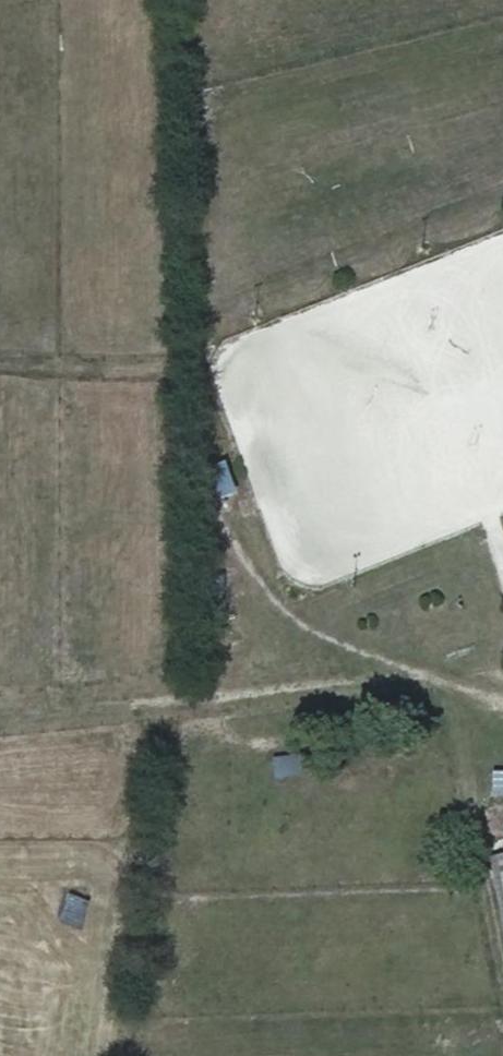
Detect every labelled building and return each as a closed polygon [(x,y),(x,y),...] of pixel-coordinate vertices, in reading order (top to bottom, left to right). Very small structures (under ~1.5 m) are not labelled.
[(230,471),(213,478),(224,504),(241,498),(230,471)] [(275,767),(275,785),(305,783),(305,766),(275,767)] [(502,792),(502,767),(490,767),(490,792),(502,792)] [(490,876),(502,927),(502,872),(490,876)]
